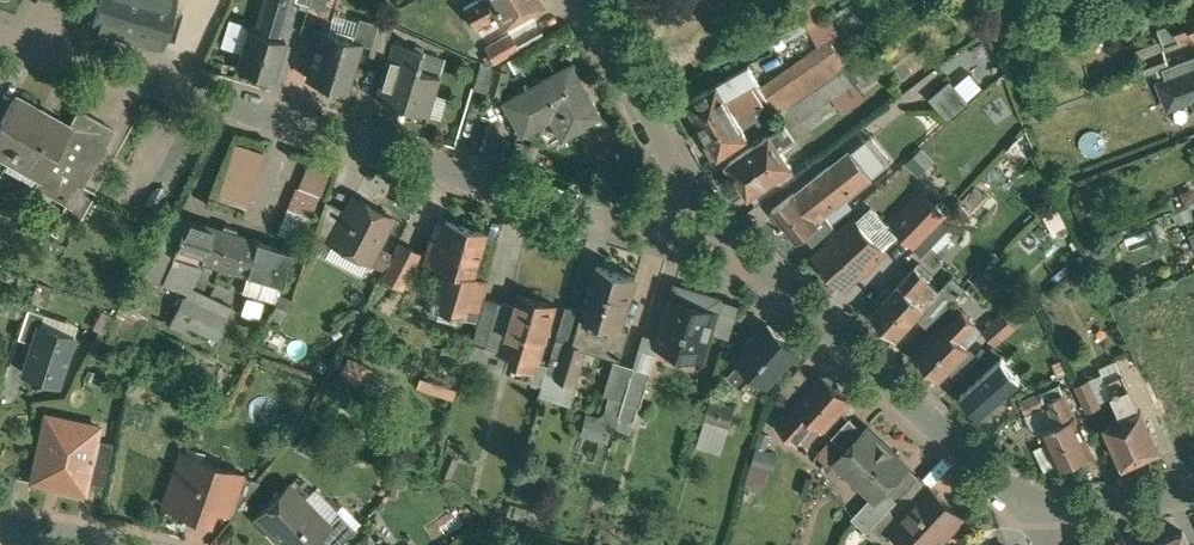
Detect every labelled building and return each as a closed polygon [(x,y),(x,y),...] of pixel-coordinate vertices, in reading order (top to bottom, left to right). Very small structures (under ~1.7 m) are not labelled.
[(93,24),(161,44),(174,0),(100,0),(93,24)] [(248,28),(237,67),(257,73),(255,80),(265,83),(267,76),(273,78),(285,39),(277,37),(288,0),(266,0),(256,31),(248,28)] [(308,5),(324,9),(326,0),(309,0),(308,5)] [(464,7),(475,26),(498,13),(490,0),(477,0),(464,7)] [(541,0),(490,0),(498,13),(503,22),(541,0)] [(498,13),(475,26),(487,47),(510,33),(503,22),(498,13)] [(392,23),(379,17),(368,54),(382,58),(392,23)] [(1174,23),(1179,36),(1193,31),(1193,29),(1190,18),(1174,23)] [(1174,23),(1160,28),(1166,44),(1180,39),(1179,36),(1174,23)] [(360,43),(313,28),(302,64),(311,66),(307,77),(345,89),(360,43)] [(510,33),(487,47),(495,61),(518,48),(510,33)] [(768,97),(779,114),(848,65),(830,38),(760,86),(767,98),(768,97)] [(422,51),(392,42),(384,67),(388,69),(385,77),(381,76),(374,99),(395,105),(394,108),(400,110),(401,107),(426,115),(427,112),(422,111),(427,94),(432,96),(438,78),(416,71),(422,51)] [(1165,48),(1141,57),(1147,74),(1171,65),(1165,48)] [(1164,68),(1169,82),(1193,72),(1193,57),(1164,68)] [(494,67),(480,61),(472,90),(486,93),(487,90),(494,67)] [(574,61),(531,85),(550,118),(561,137),(604,112),(574,61)] [(760,86),(749,66),(718,84),(747,135),(779,114),(768,97),(767,98),(760,86)] [(508,72),(494,67),(487,90),(501,94),(508,72)] [(1163,84),(1168,97),(1193,87),(1193,89),(1193,72),(1169,82),(1163,84)] [(946,118),(970,107),(958,82),(935,93),(946,118)] [(718,84),(688,100),(714,145),(707,149),(712,159),(747,135),(718,84)] [(531,85),(503,102),(521,134),(550,118),(531,85)] [(17,98),(0,128),(0,153),(42,177),(37,186),(67,203),(73,206),(85,185),(116,130),(80,110),(71,128),(17,98)] [(789,167),(770,136),(729,162),(748,193),(789,167)] [(221,197),(250,205),(266,150),(237,141),(221,197)] [(932,160),(921,149),(909,162),(919,172),(932,160)] [(819,177),(797,195),(795,192),(773,209),(797,239),(804,233),(818,222),(816,220),(825,213),(871,177),(851,152),(832,167),(831,164),(817,174),(819,177)] [(299,187),(296,186),(278,233),(301,242),(320,195),(322,196),(331,173),(308,164),(299,187)] [(85,185),(73,206),(67,203),(62,212),(79,221),(96,191),(85,185)] [(923,192),(893,223),(916,246),(946,215),(923,192)] [(347,210),(331,241),(332,242),(385,269),(393,254),(377,245),(392,216),(354,197),(347,210)] [(347,210),(326,200),(312,241),(328,249),(332,242),(331,241),(347,210)] [(191,222),(170,211),(138,272),(163,283),(177,258),(202,265),(204,260),(212,229),(191,222)] [(825,213),(816,220),(818,222),(804,233),(814,245),(834,225),(825,213)] [(486,231),(445,220),(441,235),(433,233),(424,265),(450,272),(442,300),(468,307),(476,278),(474,277),(486,231)] [(856,221),(818,256),(844,285),(859,271),(863,271),(872,263),(872,259),(883,250),(856,221)] [(292,250),(213,226),(212,229),(204,260),(255,276),(283,283),(292,250)] [(414,250),(399,243),(393,254),(385,269),(382,275),(403,285),(406,277),(401,275),(414,250)] [(636,276),(598,265),(585,309),(576,341),(586,344),(622,354),(630,327),(622,325),(636,276)] [(921,265),(895,292),(891,288),(880,300),(885,304),(874,316),(899,338),(920,316),(941,292),(929,280),(933,276),(921,265)] [(283,283),(255,276),(253,282),(250,281),(246,294),(276,303),(283,283)] [(490,281),(476,278),(468,307),(483,311),(486,298),(490,281)] [(190,287),(185,296),(183,296),(170,323),(185,330),(187,325),(217,339),(232,307),(190,287)] [(941,292),(920,316),(929,325),(952,302),(941,292)] [(140,342),(153,303),(125,294),(118,315),(101,310),(95,326),(140,342)] [(276,303),(246,294),(223,342),(251,355),(276,303)] [(718,308),(671,295),(658,345),(703,356),(711,328),(712,329),(718,308)] [(557,305),(522,296),(513,328),(546,337),(548,338),(557,305)] [(483,311),(476,343),(491,347),(503,303),(486,298),(483,311)] [(585,309),(568,305),(559,336),(576,341),(585,309)] [(45,314),(28,308),(18,337),(33,342),(39,325),(40,326),(45,314)] [(1024,309),(1013,319),(1017,324),(1028,315),(1024,309)] [(946,326),(916,355),(940,378),(969,350),(959,339),(976,323),(963,310),(946,327),(946,326)] [(1007,312),(986,330),(997,342),(1017,324),(1013,319),(1007,312)] [(799,351),(768,323),(740,356),(744,360),(754,370),(752,372),(763,383),(765,381),(768,384),(799,351)] [(40,326),(39,325),(33,342),(24,372),(58,383),(73,337),(40,326)] [(546,337),(513,328),(507,351),(517,354),(540,361),(541,360),(546,337)] [(576,341),(559,336),(548,372),(575,380),(586,344),(576,341)] [(540,361),(517,354),(512,373),(543,382),(549,362),(541,360),(540,361)] [(617,359),(607,392),(625,398),(635,364),(617,359)] [(1180,365),(1193,401),(1193,359),(1180,365)] [(754,370),(744,360),(732,372),(743,382),(752,372),(754,370)] [(652,369),(635,364),(625,398),(642,402),(652,369)] [(999,364),(961,400),(981,421),(1019,385),(999,364)] [(1163,372),(1145,379),(1159,410),(1175,404),(1163,372)] [(1141,409),(1124,373),(1107,381),(1123,417),(1107,424),(1126,464),(1161,447),(1143,408),(1141,409)] [(824,375),(796,405),(797,405),(814,422),(822,429),(851,399),(837,386),(837,382),(828,374),(825,375),(824,375)] [(1102,404),(1090,379),(1078,385),(1090,410),(1102,404)] [(1062,383),(1022,402),(1027,414),(1029,413),(1039,435),(1041,434),(1042,435),(1046,433),(1045,430),(1077,415),(1062,383)] [(734,406),(710,399),(703,422),(726,430),(734,406)] [(814,422),(797,405),(776,426),(794,443),(814,422)] [(79,422),(46,415),(32,481),(85,492),(87,481),(97,439),(77,434),(79,422)] [(1077,415),(1045,430),(1046,433),(1061,466),(1094,452),(1077,415)] [(864,430),(851,418),(832,438),(845,450),(864,430)] [(909,466),(867,427),(864,430),(845,450),(834,462),(871,497),(876,501),(902,474),(909,466)] [(113,442),(97,439),(87,481),(104,484),(113,442)] [(748,484),(767,490),(778,454),(759,449),(748,484)] [(222,467),(182,453),(164,504),(205,518),(209,505),(222,467)] [(259,480),(222,467),(209,505),(232,513),(259,480)] [(871,497),(853,517),(868,531),(872,526),(909,487),(912,483),(902,474),(876,501),(871,497)] [(289,485),(257,516),(286,544),(309,544),(313,541),(329,526),(327,524),(289,485)] [(891,529),(892,530),(908,544),(915,544),(922,538),(927,542),(938,531),(943,536),(962,516),(931,486),(920,497),(891,529)] [(909,487),(872,526),(885,538),(892,530),(891,529),(920,497),(909,487)] [(327,524),(329,526),(313,541),(317,544),(339,544),(345,539),(355,528),(339,512),(327,524)] [(1153,544),(1189,544),(1183,532),(1153,544)]
